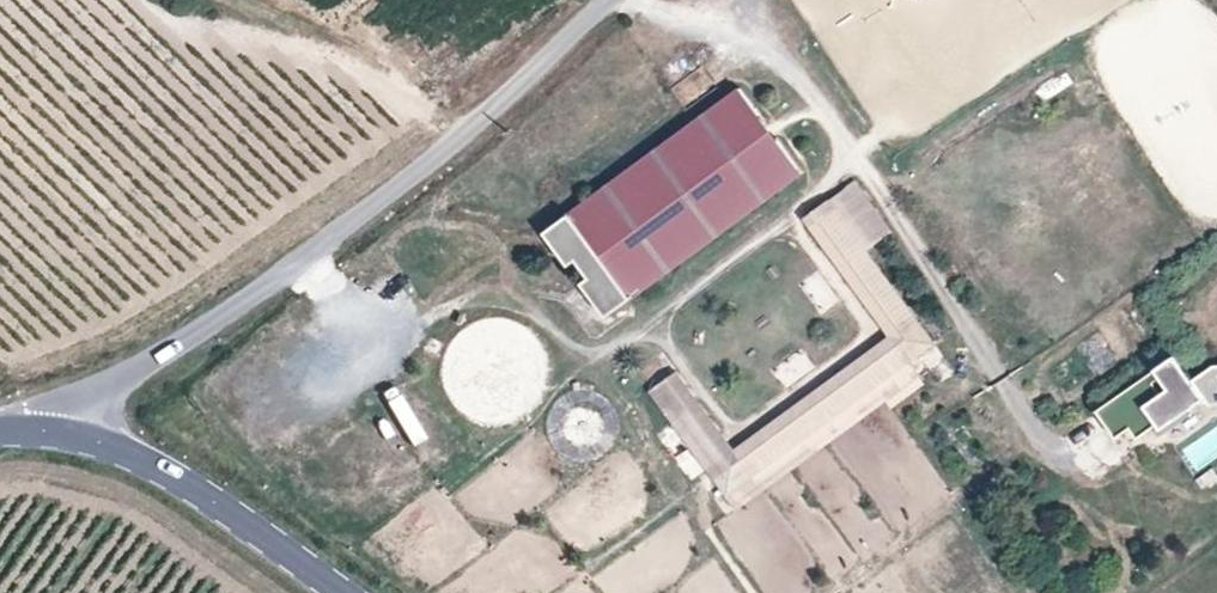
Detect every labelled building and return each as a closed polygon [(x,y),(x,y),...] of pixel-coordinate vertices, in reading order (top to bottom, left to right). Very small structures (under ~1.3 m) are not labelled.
[(806,177),(744,95),(574,221),(636,304),(806,177)] [(654,397),(677,427),(693,416),(727,462),(711,474),(719,484),(898,351),(910,367),(921,359),(822,226),(864,195),(857,186),(806,223),(894,342),(739,456),(699,402),(681,377),(654,397)] [(921,359),(938,347),(869,255),(894,236),(864,195),(822,226),(921,359)] [(636,304),(574,221),(548,240),(575,275),(582,270),(586,276),(591,282),(584,287),(611,323),(636,304)] [(910,367),(898,351),(719,484),(731,500),(743,491),(820,434),(910,367)] [(1093,410),(1102,422),(1113,437),(1128,426),(1136,438),(1153,426),(1158,433),(1209,398),(1214,405),(1216,403),(1216,363),(1213,363),(1189,379),(1172,357),(1093,410)] [(600,457),(604,394),(557,392),(554,455),(600,457)] [(426,398),(413,408),(443,446),(456,436),(426,398)] [(693,416),(677,427),(711,474),(727,462),(693,416)] [(829,446),(820,434),(743,491),(752,503),(829,446)]
